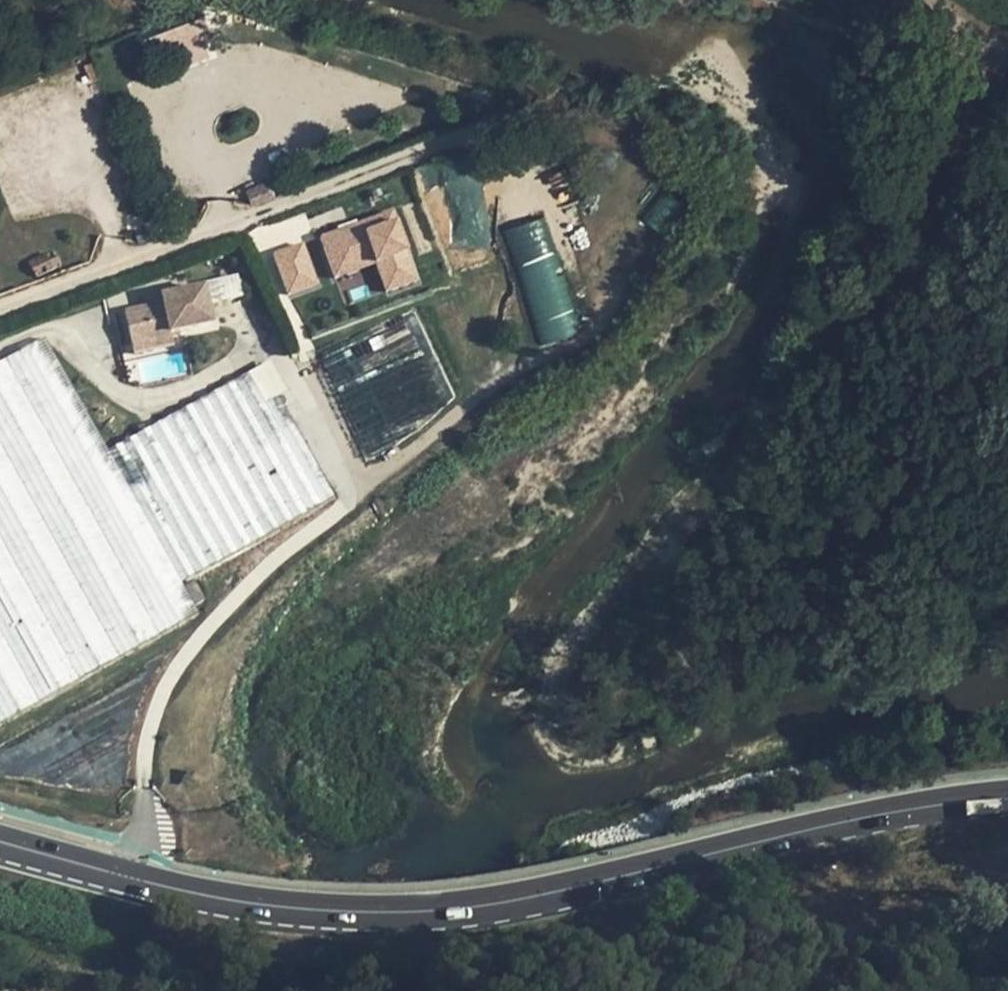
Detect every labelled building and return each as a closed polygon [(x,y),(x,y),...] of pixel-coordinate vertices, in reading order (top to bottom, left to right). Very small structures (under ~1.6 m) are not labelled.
[(543,217),(504,230),(543,345),(582,332),(543,217)] [(391,220),(318,243),(332,284),(337,282),(334,275),(377,261),(387,290),(411,282),(391,220)] [(300,249),(271,259),(284,300),(313,290),(300,249)] [(334,275),(337,282),(373,270),(383,300),(413,289),(411,282),(387,290),(377,261),(334,275)] [(236,277),(204,284),(208,304),(241,297),(236,277)] [(126,308),(133,344),(171,337),(170,332),(213,323),(208,304),(204,284),(161,294),(164,302),(126,308)] [(133,344),(135,354),(173,347),(171,337),(133,344)] [(199,618),(179,577),(333,502),(280,394),(285,391),(272,363),(101,447),(49,341),(0,365),(0,715),(199,618)] [(193,581),(184,585),(195,606),(204,601),(193,581)]
